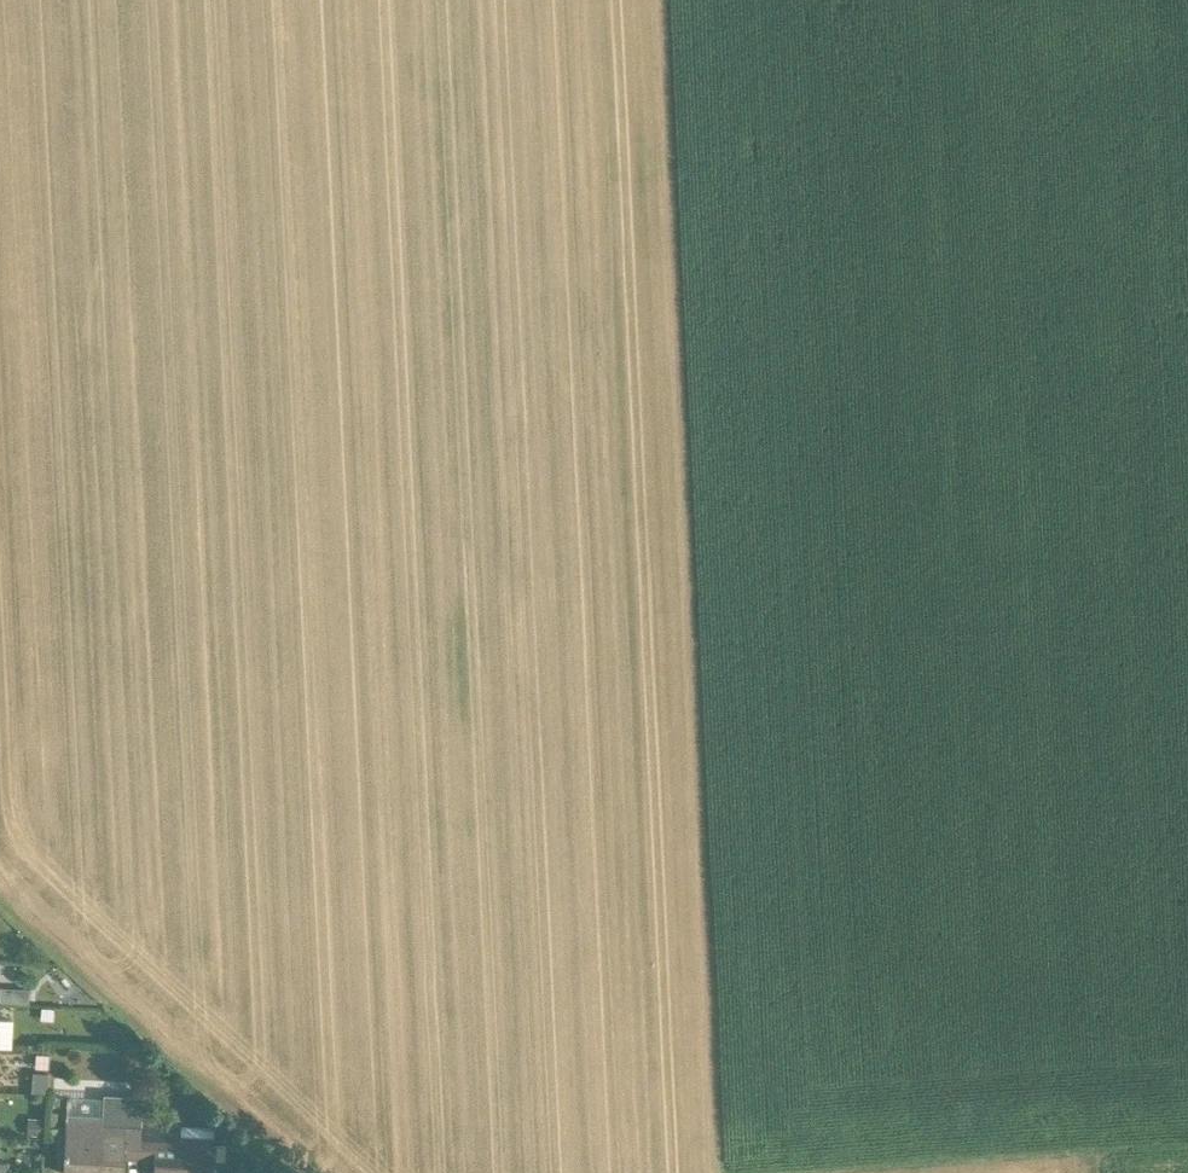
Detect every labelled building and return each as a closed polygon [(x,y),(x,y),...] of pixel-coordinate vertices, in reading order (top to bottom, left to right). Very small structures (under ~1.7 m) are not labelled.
[(29,989),(13,988),(12,1003),(28,1004),(29,989)] [(110,1039),(122,1040),(123,1029),(116,1022),(111,1021),(110,1039)] [(48,1073),(32,1072),(31,1093),(47,1093),(48,1073)] [(61,1172),(123,1172),(123,1159),(137,1159),(139,1122),(140,1113),(141,1096),(102,1094),(102,1097),(100,1120),(66,1118),(64,1118),(61,1172)] [(42,1119),(27,1118),(26,1137),(41,1138),(42,1119)] [(137,1159),(152,1160),(152,1172),(213,1172),(213,1161),(214,1143),(215,1135),(215,1126),(179,1124),(166,1123),(139,1122),(137,1159)]
